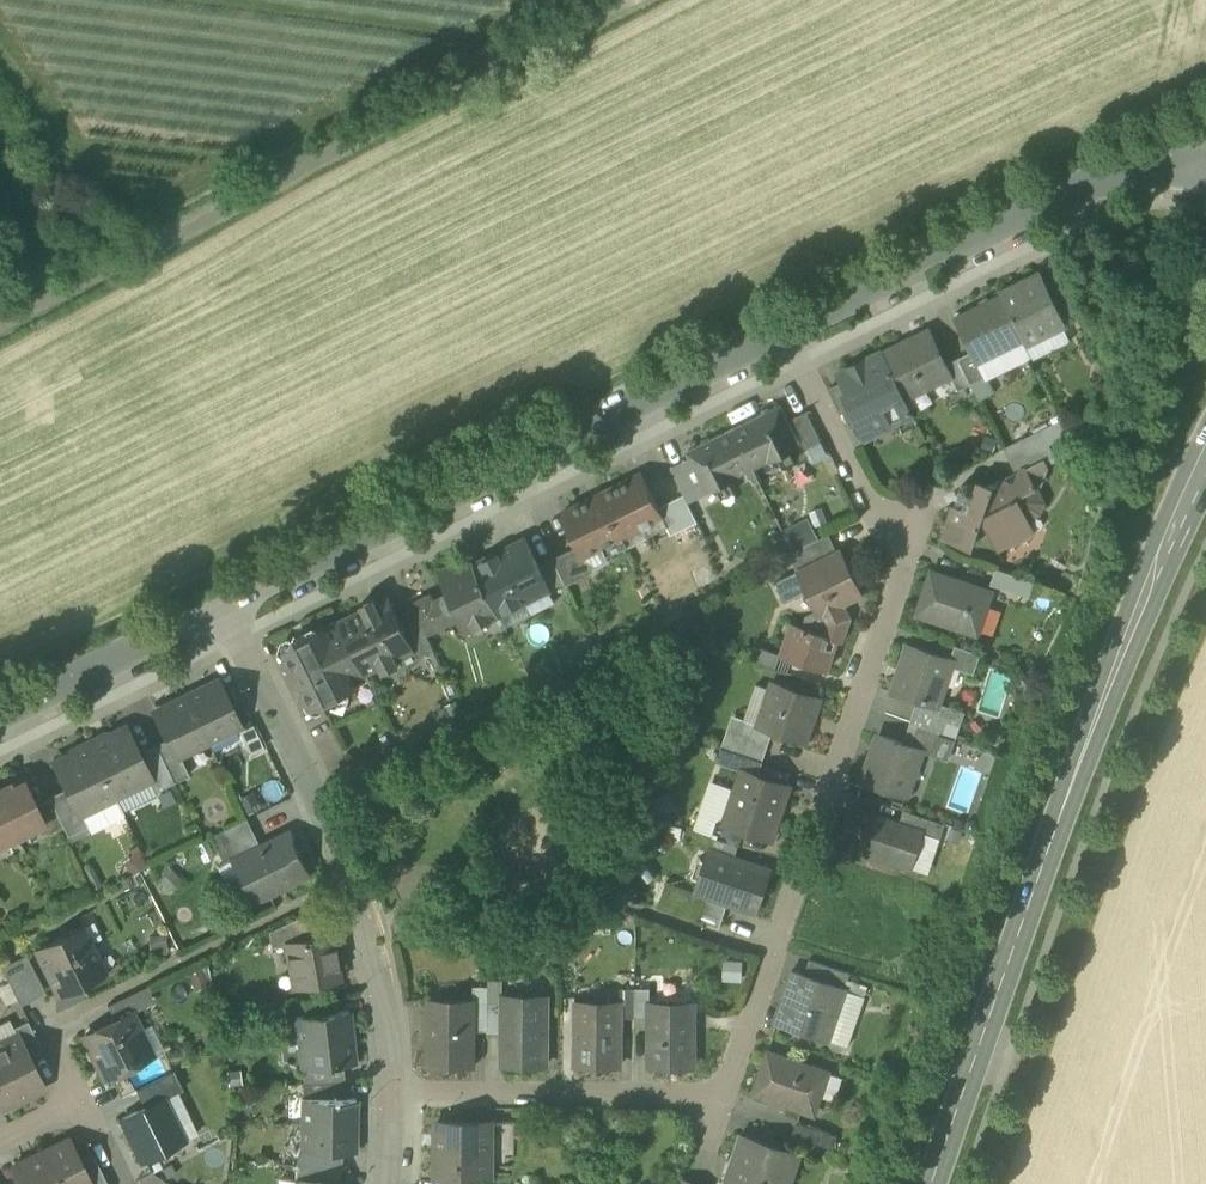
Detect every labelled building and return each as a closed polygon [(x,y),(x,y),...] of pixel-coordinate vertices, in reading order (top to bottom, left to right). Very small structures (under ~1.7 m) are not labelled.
[(1044,285),(1063,323),(1083,313),(1065,275),(1044,285)] [(1040,276),(1001,295),(1023,341),(1024,342),(1063,323),(1044,285),(1040,276)] [(978,363),(1023,341),(1001,295),(955,318),(972,352),(977,363),(978,363)] [(929,330),(883,353),(905,398),(951,376),(946,365),(929,330)] [(959,358),(959,359),(971,384),(985,377),(978,363),(977,363),(972,352),(959,358)] [(913,414),(905,398),(883,353),(840,374),(843,381),(846,386),(847,385),(851,393),(847,395),(859,419),(864,429),(892,415),(896,422),(913,414)] [(972,384),(971,384),(959,359),(946,365),(951,376),(959,390),(972,384)] [(831,387),(849,424),(859,419),(847,395),(851,393),(847,385),(846,386),(843,381),(831,387)] [(781,406),(734,429),(753,468),(800,445),(781,406)] [(794,418),(808,448),(821,442),(806,412),(794,418)] [(892,415),(864,429),(867,436),(896,422),(892,415)] [(707,490),(753,468),(734,429),(688,452),(689,456),(704,485),(707,490)] [(1003,449),(1015,473),(1045,459),(1046,462),(1056,457),(1042,430),(1003,449)] [(670,465),(685,494),(704,485),(689,456),(670,465)] [(978,490),(977,490),(974,486),(971,484),(966,484),(962,486),(959,490),(960,496),(963,498),(960,508),(955,506),(944,536),(974,546),(976,539),(991,532),(999,549),(1034,532),(1025,516),(1042,508),(1035,494),(1036,490),(1040,491),(1043,483),(1049,480),(1046,474),(1049,467),(1046,462),(1045,459),(1015,473),(1021,474),(1022,477),(1018,488),(999,481),(997,486),(993,488),(980,484),(978,490)] [(791,466),(794,484),(813,480),(809,462),(791,466)] [(643,473),(602,493),(624,536),(643,527),(647,536),(667,526),(669,526),(659,507),(643,473)] [(628,545),(624,536),(602,493),(562,513),(578,546),(583,556),(584,555),(602,546),(607,556),(628,545)] [(698,521),(685,494),(659,507),(669,526),(667,526),(671,534),(698,521)] [(800,548),(808,565),(837,551),(829,534),(800,548)] [(474,564),(499,614),(551,588),(539,565),(526,538),(474,564)] [(565,581),(567,585),(593,572),(584,555),(583,556),(578,546),(553,558),(565,581)] [(789,554),(797,571),(808,565),(800,548),(789,554)] [(817,611),(819,616),(822,615),(844,604),(863,595),(841,549),(837,551),(808,565),(797,571),(817,611)] [(565,581),(553,558),(539,565),(551,588),(565,581)] [(463,617),(469,629),(488,619),(499,614),(474,564),(461,571),(459,568),(458,565),(445,572),(442,574),(451,592),(463,617)] [(991,584),(1030,598),(1035,582),(996,569),(991,584)] [(918,614),(977,634),(992,592),(932,572),(918,614)] [(463,617),(451,592),(435,600),(445,620),(447,625),(463,617)] [(421,622),(425,630),(445,620),(435,600),(431,593),(412,602),(421,622)] [(364,610),(340,621),(366,673),(380,666),(396,658),(415,649),(406,629),(390,597),(383,600),(377,603),(364,610)] [(361,603),(364,610),(377,603),(374,597),(361,603)] [(844,604),(822,615),(826,623),(822,633),(803,626),(792,623),(781,654),(780,655),(792,659),(827,671),(838,640),(842,642),(850,618),(844,604)] [(807,615),(803,626),(822,633),(826,623),(822,615),(819,616),(817,611),(807,615)] [(425,630),(428,634),(447,625),(445,620),(425,630)] [(352,680),(366,673),(340,621),(285,648),(286,650),(295,646),(306,667),(297,672),(303,685),(312,680),(323,702),(314,706),(315,708),(356,688),(352,680)] [(415,649),(419,657),(423,656),(435,650),(431,640),(428,634),(425,630),(421,622),(406,629),(415,649)] [(919,700),(937,706),(938,704),(953,660),(909,645),(894,691),(919,700)] [(295,646),(286,650),(297,672),(306,667),(295,646)] [(953,660),(982,670),(987,656),(957,646),(953,660)] [(757,663),(787,673),(792,659),(780,655),(781,654),(762,647),(757,663)] [(400,665),(396,658),(380,666),(383,673),(400,665)] [(312,680),(303,685),(314,706),(323,702),(312,680)] [(216,683),(186,697),(207,741),(236,727),(237,726),(216,683)] [(774,730),(806,742),(820,699),(772,683),(758,725),(774,730)] [(177,755),(207,741),(186,697),(156,712),(168,738),(177,755)] [(919,700),(911,722),(956,737),(965,713),(938,704),(937,706),(919,700)] [(730,716),(719,747),(763,762),(774,730),(758,725),(730,716)] [(236,727),(250,755),(263,748),(250,720),(237,726),(236,727)] [(948,760),(956,737),(911,722),(904,744),(922,750),(922,751),(948,760)] [(125,727),(89,745),(114,797),(148,780),(150,779),(137,753),(125,727)] [(864,781),(907,796),(922,751),(922,750),(904,744),(879,735),(864,781)] [(168,738),(155,744),(174,782),(187,776),(177,755),(168,738)] [(154,792),(174,782),(155,744),(137,753),(150,779),(148,780),(154,792)] [(80,813),(114,797),(89,745),(54,762),(66,789),(79,814),(80,813)] [(758,776),(763,762),(719,747),(715,761),(743,771),(758,776)] [(751,833),(771,839),(789,787),(758,776),(743,771),(726,824),(751,833)] [(25,776),(10,783),(12,787),(23,781),(26,787),(30,785),(25,776)] [(0,788),(0,808),(15,838),(44,824),(36,807),(26,787),(23,781),(12,787),(10,783),(0,788)] [(48,797),(50,800),(63,827),(67,836),(87,826),(80,813),(79,814),(66,789),(48,797)] [(123,813),(114,797),(80,813),(87,826),(89,830),(123,813)] [(49,833),(63,827),(50,800),(36,807),(44,824),(49,833)] [(15,838),(0,808),(0,846),(15,838)] [(840,844),(911,868),(923,832),(923,831),(899,823),(852,808),(840,844)] [(923,832),(941,838),(946,824),(904,810),(899,823),(923,831),(923,832)] [(210,837),(223,864),(231,861),(259,847),(246,819),(210,837)] [(718,821),(713,836),(746,847),(751,833),(726,824),(718,821)] [(679,840),(699,846),(703,833),(684,826),(679,840)] [(231,861),(251,903),(309,874),(288,833),(259,847),(231,861)] [(742,861),(746,847),(713,836),(703,833),(699,846),(711,850),(742,861)] [(725,903),(755,913),(770,870),(742,861),(711,850),(696,892),(696,893),(707,896),(725,903)] [(658,908),(698,922),(707,896),(696,893),(696,892),(666,882),(658,908)] [(725,903),(707,896),(698,922),(717,928),(725,903)] [(269,932),(271,948),(285,945),(285,944),(309,939),(304,915),(269,932)] [(34,949),(58,998),(106,975),(82,926),(34,949)] [(285,945),(292,989),(293,989),(340,980),(334,947),(332,935),(309,939),(285,944),(285,945)] [(1,968),(20,1007),(45,994),(26,955),(1,968)] [(844,988),(846,988),(851,974),(810,960),(805,973),(844,987),(844,988)] [(778,1024),(826,1041),(844,988),(844,987),(805,973),(797,970),(778,1024)] [(107,1006),(115,1021),(133,1013),(133,1014),(154,1003),(146,987),(107,1006)] [(473,1031),(488,1031),(488,1003),(488,988),(474,987),(474,1002),(473,1031)] [(621,1018),(635,1018),(635,989),(621,989),(621,1004),(621,1018)] [(650,989),(635,989),(635,1018),(649,1019),(649,1004),(650,1004),(650,989)] [(304,1002),(305,1017),(336,1013),(335,996),(304,1002)] [(502,1065),(547,1066),(547,997),(502,997),(502,1004),(502,1032),(502,1065)] [(428,1065),(473,1065),(473,1031),(474,1002),(429,1002),(429,1014),(426,1014),(426,1029),(429,1029),(428,1065)] [(502,1004),(488,1003),(488,1031),(488,1032),(502,1032),(502,1004)] [(575,1066),(620,1066),(621,1018),(621,1004),(576,1003),(575,1066)] [(649,1067),(694,1067),(694,1004),(650,1004),(649,1004),(649,1019),(649,1067)] [(299,1043),(299,1044),(351,1038),(348,1012),(336,1013),(305,1017),(296,1018),(296,1020),(300,1020),(303,1042),(299,1043)] [(85,1036),(106,1079),(149,1058),(137,1033),(141,1031),(133,1014),(133,1013),(115,1021),(85,1036)] [(17,1037),(13,1028),(9,1021),(0,1025),(0,1046),(17,1037)] [(19,1036),(28,1056),(41,1050),(27,1021),(13,1028),(17,1037),(19,1036)] [(137,1033),(149,1058),(154,1056),(141,1031),(137,1033)] [(17,1037),(0,1046),(0,1107),(1,1109),(44,1088),(30,1059),(28,1056),(19,1036),(17,1037)] [(354,1064),(351,1038),(299,1044),(299,1046),(303,1045),(306,1067),(302,1068),(302,1070),(343,1065),(354,1064)] [(814,1114),(820,1096),(828,1073),(828,1072),(769,1052),(755,1094),(772,1100),(771,1102),(785,1107),(785,1105),(814,1114)] [(302,1070),(304,1084),(345,1083),(343,1065),(302,1070)] [(136,1091),(145,1109),(163,1100),(177,1093),(182,1091),(173,1072),(136,1091)] [(842,1078),(828,1073),(820,1096),(834,1101),(842,1078)] [(303,1099),(346,1100),(346,1083),(345,1083),(304,1084),(303,1085),(303,1099)] [(170,1114),(183,1108),(177,1093),(163,1100),(170,1114)] [(302,1124),(302,1125),(352,1126),(352,1120),(355,1120),(355,1100),(346,1100),(303,1099),(303,1101),(306,1101),(306,1124),(302,1124)] [(142,1162),(181,1143),(168,1117),(171,1116),(170,1114),(163,1100),(145,1109),(121,1120),(142,1162)] [(183,1108),(170,1114),(171,1116),(168,1117),(181,1143),(196,1135),(183,1108)] [(481,1178),(490,1178),(491,1122),(438,1122),(438,1135),(435,1135),(435,1146),(438,1147),(437,1177),(447,1177),(481,1178)] [(792,1135),(833,1149),(838,1136),(797,1122),(792,1135)] [(352,1133),(352,1126),(302,1125),(302,1127),(306,1127),(306,1150),(302,1150),(302,1151),(302,1152),(343,1153),(355,1153),(355,1133),(352,1133)] [(801,1154),(746,1135),(732,1176),(728,1174),(724,1183),(791,1183),(801,1154)] [(41,1153),(56,1183),(91,1183),(79,1159),(69,1140),(41,1153)] [(299,1151),(297,1166),(341,1170),(343,1153),(302,1152),(302,1151),(299,1151)] [(41,1153),(40,1154),(14,1167),(22,1183),(56,1183),(41,1153)] [(91,1153),(79,1159),(91,1183),(107,1183),(91,1153)] [(341,1170),(297,1166),(295,1180),(297,1181),(297,1180),(323,1183),(339,1183),(341,1170)]
